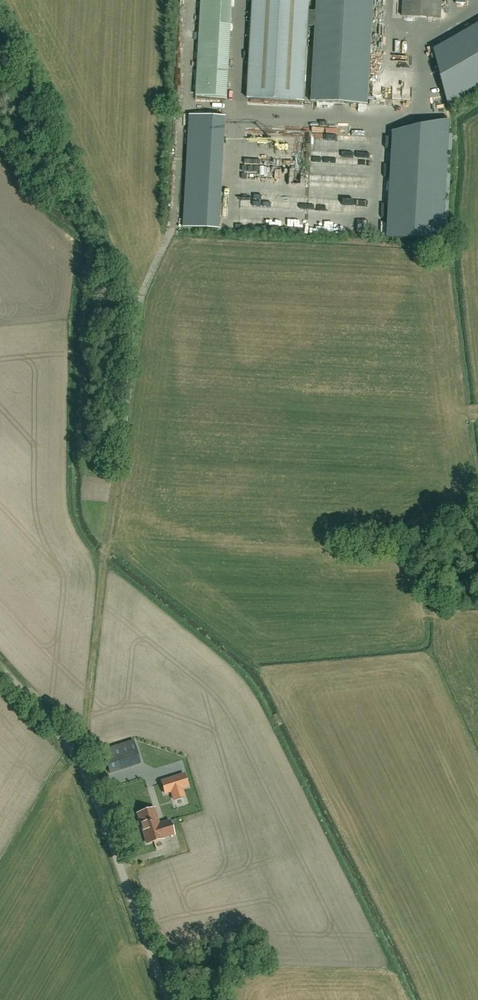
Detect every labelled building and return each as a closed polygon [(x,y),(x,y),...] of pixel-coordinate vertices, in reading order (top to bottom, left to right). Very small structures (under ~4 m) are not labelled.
[(309,0),(253,0),(248,99),(304,102),(308,27),(316,27),(312,102),(368,105),(374,0),(317,0),(317,12),(309,11),(309,0)] [(403,17),(441,19),(442,0),(403,0),(403,17)] [(477,89),(477,24),(434,50),(449,106),(477,89)] [(197,96),(227,98),(230,37),(200,35),(197,96)] [(449,120),(393,132),(387,238),(443,241),(449,120)] [(133,740),(103,750),(110,773),(141,763),(133,740)] [(194,770),(189,772),(195,795),(200,794),(194,770)] [(171,791),(174,800),(184,797),(181,788),(187,786),(188,786),(184,774),(178,776),(168,779),(161,781),(162,783),(165,793),(171,791)] [(159,824),(154,808),(138,813),(147,843),(163,838),(163,837),(174,834),(170,821),(159,824)]
